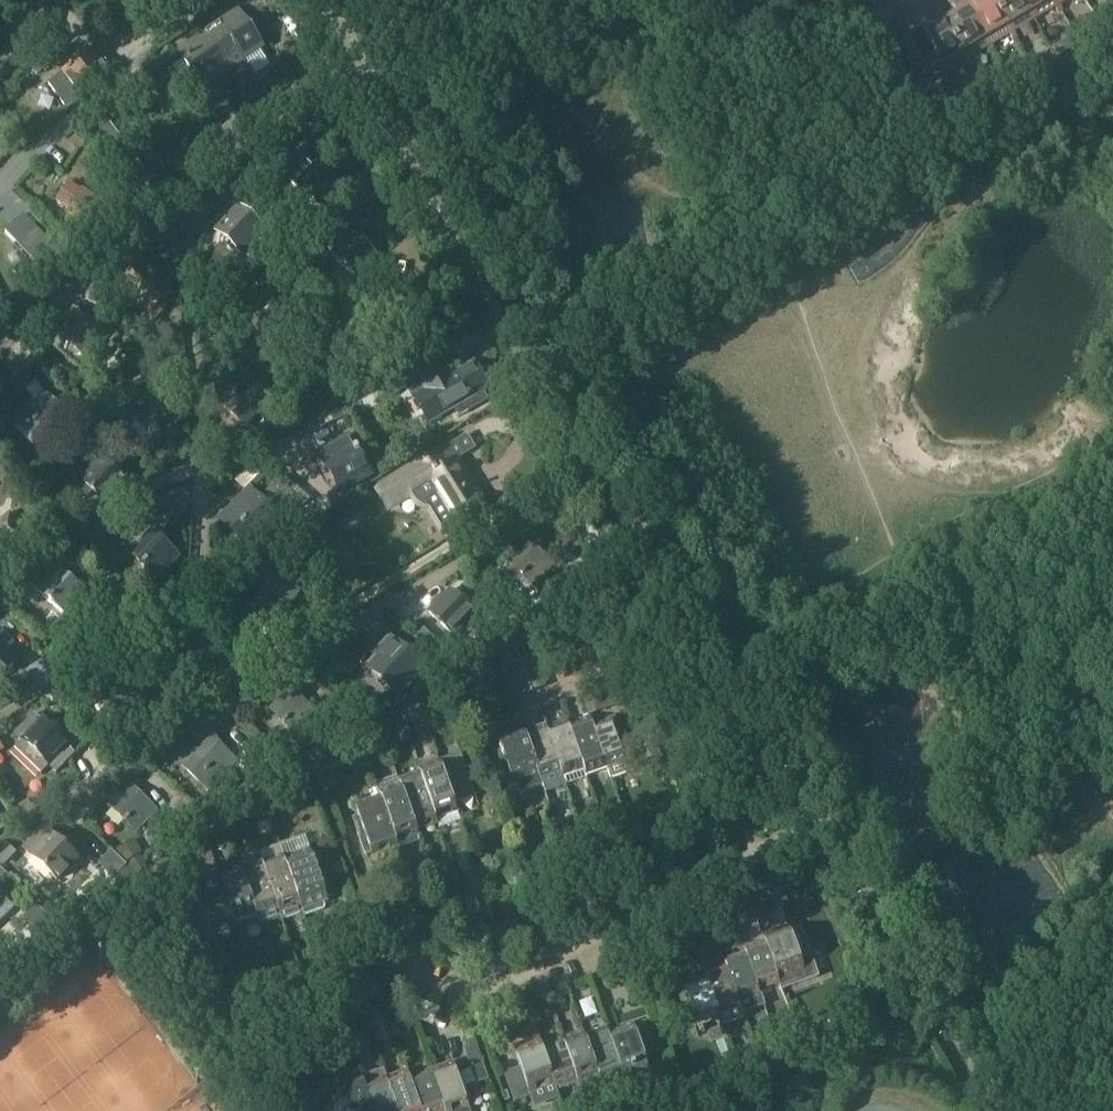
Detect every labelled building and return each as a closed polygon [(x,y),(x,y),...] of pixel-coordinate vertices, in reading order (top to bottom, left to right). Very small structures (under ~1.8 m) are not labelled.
[(962,0),(946,0),(955,15),(944,21),(947,26),(966,59),(989,46),(962,0)] [(989,46),(1012,32),(993,0),(980,0),(979,1),(978,0),(962,0),(989,46)] [(1023,0),(993,0),(1012,32),(1035,19),(1023,0)] [(1035,19),(1058,6),(1054,0),(1023,0),(1035,19)] [(919,4),(907,11),(943,73),(966,59),(947,26),(944,21),(933,28),(919,4)] [(237,8),(206,30),(221,52),(217,55),(229,72),(246,60),(256,74),(270,65),(260,51),(264,47),(237,8)] [(914,90),(943,73),(907,11),(895,18),(909,42),(898,48),(903,57),(897,61),(914,90)] [(181,56),(167,65),(179,82),(192,73),(204,89),(229,72),(217,55),(221,52),(206,30),(177,50),(181,56)] [(1057,56),(1058,57),(1067,51),(1063,43),(1053,49),(1054,50),(1057,56)] [(95,55),(93,51),(54,79),(53,85),(68,106),(73,106),(113,78),(110,74),(113,72),(100,52),(95,55)] [(32,62),(37,70),(46,65),(40,57),(32,62)] [(961,95),(957,97),(965,111),(972,107),(967,97),(961,95)] [(956,116),(964,112),(956,97),(948,102),(956,116)] [(260,139),(243,115),(224,129),(241,152),(260,139)] [(101,140),(98,142),(129,186),(146,174),(115,130),(113,132),(108,125),(96,133),(101,140)] [(198,139),(189,146),(203,166),(212,160),(198,139)] [(315,166),(314,167),(305,159),(287,179),(320,209),(329,217),(347,197),(338,189),(339,188),(315,166)] [(215,178),(226,171),(220,162),(210,169),(215,178)] [(104,231),(117,210),(72,181),(58,201),(104,231)] [(267,253),(277,242),(269,236),(271,233),(243,207),(219,233),(247,259),(259,246),(267,253)] [(128,229),(137,221),(130,212),(121,220),(128,229)] [(38,267),(58,248),(24,214),(5,232),(38,267)] [(277,242),(284,252),(297,244),(289,230),(282,234),(284,237),(277,242)] [(362,281),(383,256),(353,231),(333,255),(362,281)] [(286,276),(294,267),(282,255),(273,265),(286,276)] [(18,277),(24,272),(16,262),(10,267),(18,277)] [(153,323),(168,307),(162,302),(173,290),(167,285),(142,263),(121,285),(117,289),(153,323)] [(225,307),(244,298),(236,282),(217,291),(225,307)] [(265,293),(259,288),(242,307),(245,309),(236,319),(268,347),(298,313),(270,288),(265,293)] [(110,344),(118,335),(102,320),(95,328),(80,316),(80,317),(72,309),(53,331),(61,338),(53,347),(78,368),(85,359),(86,360),(104,339),(110,344)] [(144,341),(152,333),(139,320),(131,328),(144,341)] [(162,343),(152,333),(144,341),(154,351),(162,343)] [(135,353),(143,344),(132,334),(124,343),(135,353)] [(274,362),(283,353),(272,344),(264,353),(274,362)] [(252,353),(245,365),(261,374),(268,363),(252,353)] [(313,385),(321,373),(306,364),(298,376),(313,385)] [(447,424),(485,402),(480,393),(486,389),(473,366),(419,397),(433,421),(442,415),(447,424)] [(113,407),(130,388),(117,376),(100,395),(113,407)] [(221,401),(246,424),(256,412),(267,422),(284,404),(260,382),(253,391),(240,379),(221,401)] [(43,441),(72,409),(45,386),(16,417),(43,441)] [(149,433),(170,411),(145,389),(124,410),(149,433)] [(86,405),(97,415),(104,408),(92,398),(86,405)] [(338,404),(328,409),(334,422),(345,416),(338,404)] [(111,429),(102,420),(90,431),(99,440),(111,429)] [(412,455),(436,441),(430,432),(406,445),(412,455)] [(339,494),(368,478),(345,437),(316,453),(339,494)] [(84,500),(91,493),(105,505),(125,482),(99,461),(91,453),(65,482),(84,500)] [(446,467),(437,453),(375,492),(387,511),(415,494),(417,496),(419,498),(422,499),(425,499),(427,500),(429,499),(431,499),(434,497),(436,496),(437,495),(441,502),(429,510),(443,533),(438,536),(445,546),(462,535),(458,528),(486,510),(455,461),(446,467)] [(283,503),(286,500),(290,496),(296,489),(282,476),(269,491),(266,494),(280,506),(283,503)] [(246,490),(218,520),(243,543),(270,513),(246,490)] [(161,578),(184,552),(157,527),(133,553),(161,578)] [(64,557),(73,547),(55,532),(46,542),(64,557)] [(531,586),(552,564),(528,542),(507,563),(531,586)] [(101,574),(108,566),(96,555),(89,562),(101,574)] [(68,611),(89,588),(64,566),(43,590),(68,611)] [(251,610),(275,624),(296,589),(261,568),(251,586),(262,592),(251,610)] [(548,602),(557,592),(543,578),(533,588),(548,602)] [(492,617),(504,603),(487,589),(475,602),(492,617)] [(454,636),(475,614),(450,591),(430,612),(454,636)] [(395,700),(399,695),(423,670),(388,638),(372,655),(375,658),(364,670),(395,700)] [(17,663),(0,642),(0,678),(17,663)] [(472,693),(498,685),(490,658),(463,667),(472,693)] [(98,695),(112,719),(148,700),(129,665),(111,675),(117,686),(98,695)] [(299,732),(316,713),(291,691),(274,709),(299,732)] [(603,692),(583,699),(588,715),(608,708),(603,692)] [(404,727),(423,720),(414,693),(398,698),(403,712),(399,713),(404,727)] [(424,715),(438,709),(433,698),(419,704),(424,715)] [(43,718),(37,712),(17,733),(25,739),(18,747),(45,772),(52,764),(60,772),(78,752),(72,746),(76,742),(47,714),(43,718)] [(387,738),(403,732),(397,715),(381,721),(387,738)] [(590,721),(589,721),(605,765),(610,778),(631,771),(612,718),(592,725),(590,721)] [(605,765),(589,721),(569,728),(568,724),(567,724),(584,773),(605,765)] [(584,773),(567,724),(548,731),(546,727),(545,728),(560,772),(566,786),(586,779),(584,773)] [(363,745),(381,737),(377,727),(359,735),(363,745)] [(565,785),(562,776),(560,772),(545,728),(525,735),(524,730),(522,731),(538,774),(541,784),(544,792),(565,785)] [(520,792),(541,784),(538,774),(522,731),(501,738),(520,792)] [(231,792),(242,780),(232,769),(241,759),(214,735),(185,766),(212,790),(220,782),(231,792)] [(283,764),(269,749),(253,763),(267,778),(283,764)] [(454,803),(475,795),(459,753),(438,761),(454,803)] [(435,815),(455,807),(454,803),(438,761),(437,761),(439,765),(419,772),(435,815)] [(286,796),(312,785),(303,762),(278,778),(286,796)] [(415,827),(436,819),(434,815),(435,815),(419,772),(418,773),(420,777),(399,784),(415,827)] [(132,787),(124,780),(106,799),(140,832),(162,809),(135,783),(132,787)] [(270,798),(280,794),(275,782),(265,786),(270,798)] [(416,831),(415,827),(399,784),(398,784),(400,789),(380,796),(395,839),(416,831)] [(260,792),(246,798),(253,817),(268,811),(260,792)] [(182,831),(201,812),(185,796),(166,815),(182,831)] [(375,851),(397,843),(395,839),(380,796),(379,796),(380,800),(359,808),(375,851)] [(210,799),(199,805),(203,814),(214,808),(210,799)] [(226,822),(235,820),(231,807),(222,810),(226,822)] [(206,832),(219,828),(215,816),(202,820),(206,832)] [(63,881),(83,859),(47,825),(25,848),(63,881)] [(136,843),(119,852),(124,863),(142,853),(136,843)] [(323,897),(308,855),(287,862),(285,858),(284,858),(299,901),(301,905),(323,897)] [(148,867),(140,856),(128,864),(136,875),(148,867)] [(299,901),(284,858),(264,866),(263,861),(262,862),(277,904),(278,908),(299,901)] [(277,904),(262,862),(242,869),(240,865),(239,865),(254,907),(256,911),(277,904)] [(254,907),(239,865),(219,872),(218,868),(217,868),(232,910),(234,915),(254,907)] [(211,918),(232,910),(217,868),(196,876),(211,918)] [(469,915),(481,912),(475,894),(464,898),(469,915)] [(723,916),(731,912),(723,895),(716,898),(723,916)] [(449,916),(462,911),(458,898),(444,903),(449,916)] [(699,926),(709,922),(703,907),(692,911),(699,926)] [(764,930),(776,925),(769,907),(757,912),(764,930)] [(782,990),(804,982),(784,930),(764,937),(780,984),(782,990)] [(760,991),(780,984),(764,937),(760,938),(762,942),(745,948),(760,991)] [(743,1012),(765,1005),(760,991),(745,948),(741,949),(742,953),(724,960),(743,1012)] [(745,1017),(743,1012),(724,960),(721,961),(722,965),(705,971),(722,1020),(724,1025),(745,1017)] [(269,983),(280,980),(276,968),(271,970),(273,976),(267,979),(269,983)] [(699,1028),(722,1020),(705,971),(702,973),(704,977),(683,984),(699,1028)] [(292,978),(295,984),(304,980),(302,974),(292,978)] [(239,981),(230,987),(242,1006),(251,1001),(239,981)] [(550,1004),(564,999),(560,988),(546,993),(550,1004)] [(673,1014),(666,992),(654,996),(661,1018),(673,1014)] [(268,1044),(275,1039),(267,1027),(260,1032),(268,1044)] [(554,1083),(541,1045),(535,1027),(525,1030),(530,1044),(518,1048),(522,1061),(519,1062),(522,1071),(526,1070),(533,1090),(554,1083)] [(623,1077),(645,1069),(630,1027),(609,1035),(622,1073),(623,1077)] [(622,1073),(609,1035),(607,1031),(586,1038),(600,1081),(622,1073)] [(582,1095),(603,1087),(600,1081),(585,1034),(564,1041),(578,1084),(582,1095)] [(561,1090),(578,1084),(564,1041),(562,1037),(541,1045),(554,1083),(555,1087),(559,1086),(561,1090)] [(800,1043),(786,1049),(791,1061),(805,1055),(800,1043)] [(781,1054),(764,1061),(771,1077),(788,1070),(781,1054)] [(468,1086),(488,1081),(483,1064),(463,1069),(468,1086)] [(454,1066),(433,1073),(432,1069),(430,1070),(445,1110),(470,1110),(454,1066)] [(749,1083),(763,1077),(759,1066),(745,1071),(749,1083)] [(430,1070),(410,1077),(409,1073),(408,1073),(421,1110),(445,1110),(430,1070)] [(408,1073),(388,1080),(386,1076),(385,1077),(398,1110),(421,1110),(408,1073)] [(309,1075),(298,1082),(308,1096),(318,1088),(309,1075)] [(385,1077),(365,1084),(364,1079),(363,1080),(374,1110),(398,1110),(385,1077)] [(363,1080),(342,1087),(350,1110),(374,1110),(363,1080)] [(314,1105),(322,1100),(317,1092),(308,1097),(314,1105)] [(705,1099),(705,1098),(695,1102),(699,1110),(707,1110),(710,1110),(718,1106),(714,1095),(705,1099)]
